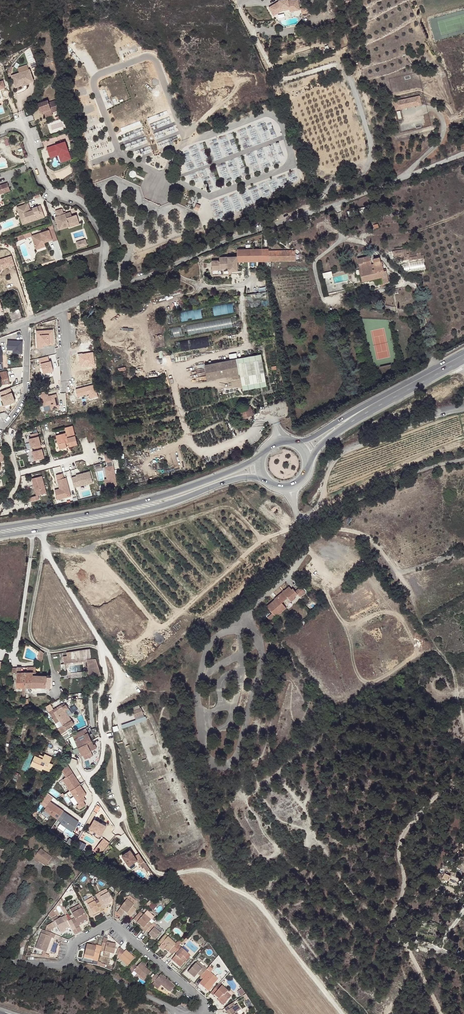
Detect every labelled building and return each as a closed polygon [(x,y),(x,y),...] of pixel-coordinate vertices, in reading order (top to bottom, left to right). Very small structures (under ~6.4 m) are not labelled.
[(269,7),(273,16),(282,12),(290,10),(294,9),(294,12),(301,10),(299,0),(297,0),(291,1),(291,0),(286,0),(280,1),(280,2),(269,7)] [(276,20),(282,24),(281,21),(297,18),(297,22),(301,18),(300,14),(301,10),(294,12),(294,9),(290,10),(282,12),(273,16),(276,20)] [(35,83),(31,71),(12,77),(16,87),(22,85),(24,86),(28,84),(29,83),(29,85),(35,83)] [(419,96),(394,102),(396,110),(421,104),(419,96)] [(48,100),(37,104),(40,112),(43,111),(45,117),(53,114),(52,112),(58,110),(55,101),(49,103),(48,100)] [(154,130),(159,146),(173,141),(173,139),(181,136),(177,124),(170,126),(168,118),(157,122),(159,129),(154,130)] [(141,148),(143,154),(152,152),(148,137),(125,143),(127,152),(141,148)] [(65,143),(47,149),(49,157),(58,154),(59,156),(61,155),(64,162),(71,160),(65,143)] [(0,190),(2,189),(4,193),(10,191),(7,183),(0,186),(0,190)] [(360,206),(361,211),(369,208),(383,203),(382,201),(360,206)] [(361,211),(361,212),(383,207),(383,203),(369,208),(361,211)] [(29,204),(18,208),(22,220),(26,218),(27,221),(37,218),(38,220),(45,218),(42,206),(34,209),(34,211),(31,212),(31,210),(29,204)] [(361,211),(360,206),(347,209),(348,215),(361,212),(361,211)] [(62,209),(56,212),(58,217),(56,218),(58,223),(60,230),(70,226),(69,225),(80,222),(77,215),(72,216),(71,213),(66,215),(64,215),(64,214),(62,209)] [(49,226),(50,230),(32,235),(37,250),(47,247),(46,242),(58,239),(54,225),(49,226)] [(31,232),(17,236),(19,240),(32,236),(31,232)] [(406,249),(393,251),(394,257),(401,256),(402,260),(409,259),(410,260),(416,259),(416,260),(424,258),(423,255),(421,255),(420,252),(417,253),(417,256),(409,257),(408,254),(407,254),(406,249)] [(15,265),(12,255),(0,259),(0,275),(2,275),(1,270),(15,265)] [(358,264),(363,263),(363,262),(371,260),(370,256),(357,258),(358,264)] [(236,259),(219,260),(219,263),(211,263),(212,267),(215,267),(215,272),(228,271),(228,276),(236,276),(236,271),(236,264),(236,259)] [(381,262),(380,262),(359,266),(362,281),(382,276),(383,276),(382,272),(385,272),(384,270),(383,268),(383,266),(383,265),(383,264),(381,262)] [(215,267),(212,267),(212,277),(228,276),(228,271),(215,272),(215,267)] [(326,284),(327,291),(337,289),(338,290),(345,289),(345,287),(343,280),(334,283),(326,284)] [(235,312),(233,303),(213,307),(215,316),(235,312)] [(203,319),(202,310),(181,311),(182,320),(203,319)] [(10,315),(13,323),(22,320),(19,312),(10,315)] [(189,334),(239,326),(238,317),(187,325),(189,334)] [(32,325),(33,342),(49,341),(48,324),(32,325)] [(173,328),(174,337),(183,335),(182,327),(173,328)] [(209,338),(188,339),(188,348),(209,346),(209,338)] [(8,340),(8,349),(13,350),(13,353),(23,353),(23,340),(8,340)] [(37,366),(47,363),(44,350),(34,352),(37,366)] [(263,354),(238,359),(241,375),(242,374),(266,369),(263,354)] [(207,366),(210,381),(241,375),(238,359),(207,366)] [(266,369),(242,374),(245,391),(269,386),(266,369)] [(0,373),(0,384),(0,385),(10,383),(7,371),(0,373)] [(99,396),(95,383),(75,390),(78,398),(89,394),(91,399),(99,396)] [(42,385),(35,387),(39,402),(45,400),(46,404),(55,401),(51,388),(43,390),(42,385)] [(0,391),(0,398),(2,406),(16,402),(12,388),(0,391)] [(242,412),(240,412),(243,419),(253,415),(250,408),(248,409),(242,412)] [(63,433),(57,434),(58,437),(53,438),(56,449),(63,447),(62,443),(65,442),(66,446),(74,445),(70,426),(62,428),(63,433)] [(31,447),(38,445),(35,432),(28,434),(29,438),(26,439),(29,448),(31,447)] [(38,445),(31,447),(32,451),(29,451),(32,460),(41,458),(38,445)] [(107,454),(100,455),(102,463),(105,463),(106,467),(102,469),(104,480),(101,481),(103,489),(114,486),(107,454)] [(88,483),(85,472),(72,476),(72,477),(67,478),(70,488),(88,483)] [(59,473),(52,475),(56,488),(56,490),(51,491),(53,500),(67,496),(62,478),(60,478),(59,473)] [(38,475),(28,478),(32,495),(25,497),(26,501),(35,499),(34,495),(42,492),(38,475)] [(297,594),(303,589),(298,584),(293,589),(291,587),(290,588),(286,585),(264,605),(273,615),(284,605),(281,601),(286,595),(289,599),(292,596),(291,595),(294,592),(297,594)] [(81,649),(66,652),(67,658),(82,656),(81,649)] [(96,656),(87,659),(90,676),(101,673),(96,656)] [(17,685),(26,685),(26,680),(32,680),(33,674),(33,670),(36,670),(36,665),(17,665),(17,666),(17,671),(17,685)] [(47,674),(42,674),(36,674),(33,674),(32,680),(26,680),(26,685),(47,686),(47,674)] [(139,704),(130,707),(133,713),(141,710),(139,704)] [(55,715),(58,720),(55,721),(57,725),(60,724),(60,725),(69,721),(64,710),(62,706),(58,708),(53,711),(50,712),(52,717),(55,715)] [(71,725),(69,721),(60,725),(62,729),(71,725)] [(72,734),(77,747),(91,741),(87,733),(85,734),(83,729),(72,734)] [(91,741),(77,747),(81,755),(82,755),(84,759),(92,756),(90,751),(94,749),(93,745),(91,741)] [(40,758),(37,757),(33,755),(29,765),(41,770),(42,769),(49,771),(52,764),(48,762),(51,757),(43,754),(42,756),(41,756),(40,758)] [(62,770),(64,773),(70,769),(66,763),(62,770)] [(70,769),(64,773),(66,777),(63,779),(79,803),(86,799),(84,796),(87,794),(70,769)] [(52,799),(46,806),(58,817),(62,820),(61,821),(74,831),(81,822),(64,809),(65,809),(52,799)] [(106,824),(94,817),(90,826),(101,832),(106,824)] [(109,841),(103,836),(96,846),(102,851),(109,841)] [(77,847),(84,850),(87,843),(79,841),(77,847)] [(37,856),(42,860),(48,864),(54,854),(42,847),(39,852),(35,850),(32,856),(36,858),(37,856)] [(129,849),(120,855),(127,866),(135,860),(141,868),(142,867),(145,871),(148,869),(137,853),(133,856),(129,849)] [(109,908),(108,905),(112,903),(114,902),(115,898),(112,894),(104,898),(106,903),(103,905),(106,910),(109,908)] [(133,897),(130,900),(137,907),(139,904),(133,897)] [(123,908),(120,911),(124,914),(127,911),(132,916),(133,915),(137,912),(134,909),(137,907),(130,900),(126,904),(123,908)] [(106,910),(103,905),(100,906),(99,905),(92,908),(96,915),(102,913),(102,914),(107,912),(106,910)] [(72,919),(78,929),(82,927),(80,924),(89,919),(89,918),(84,908),(83,908),(74,912),(74,913),(76,917),(72,919)] [(150,912),(146,916),(152,922),(153,921),(156,917),(150,912)] [(75,930),(78,929),(72,919),(69,920),(67,915),(60,918),(55,920),(49,923),(52,929),(54,928),(59,925),(63,932),(73,927),(75,930)] [(152,922),(146,916),(139,923),(142,927),(146,930),(145,931),(148,933),(149,932),(156,924),(157,922),(156,921),(155,923),(153,921),(152,922)] [(156,941),(163,934),(156,928),(158,926),(156,924),(149,932),(151,934),(150,935),(156,941)] [(56,938),(57,934),(52,933),(46,930),(44,929),(37,948),(45,951),(48,952),(52,942),(54,937),(56,938)] [(177,946),(166,936),(160,943),(163,947),(166,950),(170,954),(171,953),(174,956),(176,954),(177,952),(180,948),(181,948),(184,945),(181,942),(177,946)] [(111,938),(106,937),(104,948),(103,950),(107,951),(114,953),(117,953),(119,944),(110,943),(111,938)] [(101,960),(103,950),(95,948),(90,946),(87,956),(97,959),(96,962),(101,963),(101,960)] [(181,948),(180,948),(177,952),(180,954),(179,956),(174,962),(182,969),(189,961),(192,958),(190,956),(188,955),(185,952),(181,948)] [(126,953),(123,950),(122,952),(120,957),(119,959),(129,967),(136,959),(133,957),(131,955),(128,952),(126,953)] [(203,971),(205,968),(200,963),(197,965),(203,971)] [(139,968),(136,965),(130,972),(133,975),(135,973),(145,982),(152,974),(146,968),(142,965),(139,968)] [(204,976),(209,971),(205,968),(203,971),(197,965),(190,974),(195,980),(199,975),(201,974),(204,976)] [(212,974),(209,971),(204,976),(202,978),(204,980),(200,986),(208,993),(219,981),(212,974)] [(160,979),(157,976),(152,981),(155,984),(161,989),(162,988),(167,993),(171,995),(176,989),(162,977),(160,979)] [(218,988),(211,996),(214,998),(215,997),(220,1002),(225,1006),(231,999),(228,996),(229,994),(228,993),(222,988),(221,990),(218,988)] [(234,1004),(225,1011),(227,1013),(237,1013),(241,1010),(238,1005),(235,1006),(234,1004)]
